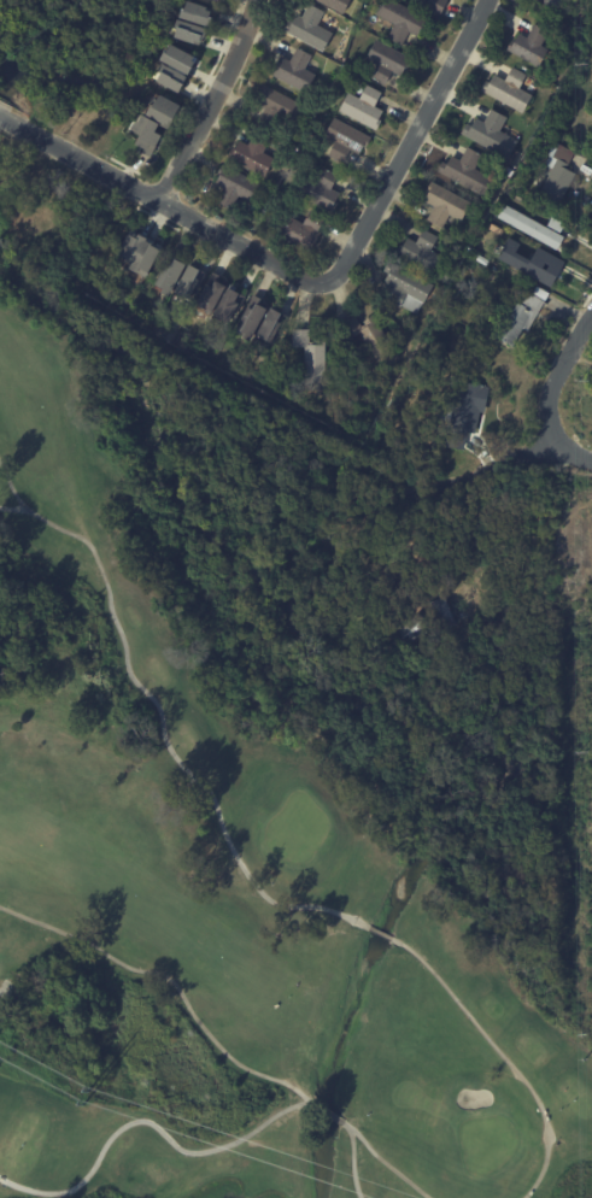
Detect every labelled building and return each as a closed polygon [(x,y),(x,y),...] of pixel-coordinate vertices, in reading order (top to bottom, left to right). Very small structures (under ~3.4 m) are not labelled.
[(209,7),(209,10),(213,11),(212,17),(215,18),(212,27),(182,17),(186,8),(187,8),(191,0),(210,6),(209,7)] [(346,14),(319,0),(354,0),(346,14)] [(379,14),(386,0),(395,0),(429,19),(420,37),(411,34),(404,47),(389,37),(397,24),(379,14)] [(429,10),(435,0),(447,0),(451,2),(442,18),(429,10)] [(326,16),(320,27),(335,36),(326,53),(287,31),(293,20),(295,23),(300,16),(304,18),(312,5),(327,13),(326,16)] [(178,36),(181,29),(177,28),(181,19),(210,29),(206,37),(204,36),(203,42),(200,41),(199,46),(178,37),(178,36)] [(541,69),(510,49),(515,41),(517,42),(522,34),(529,39),(538,24),(552,34),(545,47),(552,51),(541,69)] [(381,31),(385,25),(391,29),(387,35),(381,31)] [(395,74),(389,86),(374,78),(381,65),(369,59),(380,40),(417,59),(408,77),(397,72),(395,74)] [(160,61),(189,74),(197,57),(168,43),(160,61)] [(311,59),(306,69),(318,76),(307,94),(271,72),(277,61),(280,63),(283,57),(292,61),(299,48),(313,55),(311,59)] [(187,76),(163,64),(154,80),(178,92),(187,76)] [(529,77),(522,89),(535,95),(524,113),(483,90),(488,81),(492,83),(497,75),(508,81),(515,67),(529,76),(529,77)] [(262,121),(268,108),(259,104),(264,95),(260,94),(266,83),(310,108),(300,125),(287,118),(280,131),(262,121)] [(383,95),(377,107),(386,112),(381,123),(383,124),(380,131),(341,111),(351,93),(362,99),(369,86),(383,94),(383,95)] [(183,106),(176,122),(175,121),(170,129),(163,125),(159,133),(164,135),(152,157),(145,153),(147,147),(141,145),(146,135),(135,130),(140,122),(142,123),(146,116),(150,117),(157,105),(159,106),(164,95),(183,106)] [(474,127),(477,119),(486,123),(493,110),(509,118),(502,131),(521,142),(511,159),(464,134),(469,124),(474,127)] [(367,147),(362,155),(353,151),(346,164),(332,157),(338,142),(327,137),(336,119),(373,139),(369,147),(367,146),(367,147)] [(268,147),(264,153),(276,159),(266,177),(230,158),(235,148),(238,149),(241,141),(250,146),(258,133),(271,140),(268,147)] [(576,154),(570,169),(579,174),(565,201),(544,192),(556,168),(549,165),(552,155),(551,154),(556,142),(578,152),(576,154)] [(485,155),(477,169),(499,181),(490,198),(440,171),(445,163),(450,165),(455,157),(462,162),(470,147),(485,155)] [(221,200),(225,190),(217,186),(222,178),(219,177),(224,166),(262,186),(252,204),(241,198),(239,201),(245,205),(242,211),(236,207),(234,211),(219,204),(221,200)] [(338,177),(333,190),(342,194),(334,211),(299,194),(307,176),(317,181),(324,168),(339,175),(338,177)] [(430,221),(436,209),(427,202),(432,195),(428,194),(434,183),(474,205),(464,223),(453,217),(446,229),(430,221)] [(497,218),(556,249),(563,236),(504,204),(497,218)] [(327,221),(321,231),(324,234),(311,259),(303,254),(305,248),(283,236),(293,217),(306,224),(313,211),(328,218),(327,221)] [(491,227),(497,215),(502,217),(497,229),(491,227)] [(397,254),(401,245),(404,246),(409,239),(417,243),(424,229),(439,237),(433,251),(446,259),(436,276),(397,254)] [(132,264),(130,268),(146,277),(161,246),(130,230),(116,255),(132,264)] [(564,260),(537,247),(530,260),(515,252),(520,243),(508,237),(497,259),(550,286),(564,260)] [(182,260),(191,264),(174,296),(168,294),(169,289),(160,284),(169,266),(170,268),(172,264),(177,266),(181,259),(182,260)] [(389,298),(395,287),(387,282),(391,274),(386,270),(391,262),(435,284),(420,315),(389,299),(389,298)] [(199,268),(209,272),(194,300),(180,292),(194,265),(199,268)] [(231,287),(217,315),(201,305),(211,288),(212,286),(217,288),(221,281),(231,287)] [(241,286),(247,289),(245,295),(248,296),(234,323),(219,316),(233,290),(231,289),(234,284),(240,288),(241,286)] [(552,294),(532,331),(526,329),(516,347),(498,336),(517,300),(523,304),(531,292),(535,294),(540,286),(552,293),(552,294)] [(270,309),(271,310),(254,341),(250,337),(252,334),(241,329),(252,307),(258,311),(262,304),(270,309)] [(281,311),(291,316),(276,343),(260,335),(275,309),(281,311)] [(347,325),(347,324),(357,317),(364,327),(368,324),(365,322),(375,316),(403,358),(386,370),(363,335),(357,339),(347,325)] [(313,342),(317,342),(317,340),(328,340),(328,390),(305,390),(305,348),(295,348),(295,330),(312,330),(312,342),(313,342)] [(365,340),(370,347),(362,352),(357,345),(365,340)] [(482,433),(482,435),(476,434),(473,452),(451,447),(456,422),(447,421),(451,401),(458,403),(463,381),(496,388),(491,413),(486,412),(482,433)] [(481,547),(488,565),(482,568),(475,548),(481,547)] [(441,627),(452,625),(446,597),(435,599),(441,627)]
